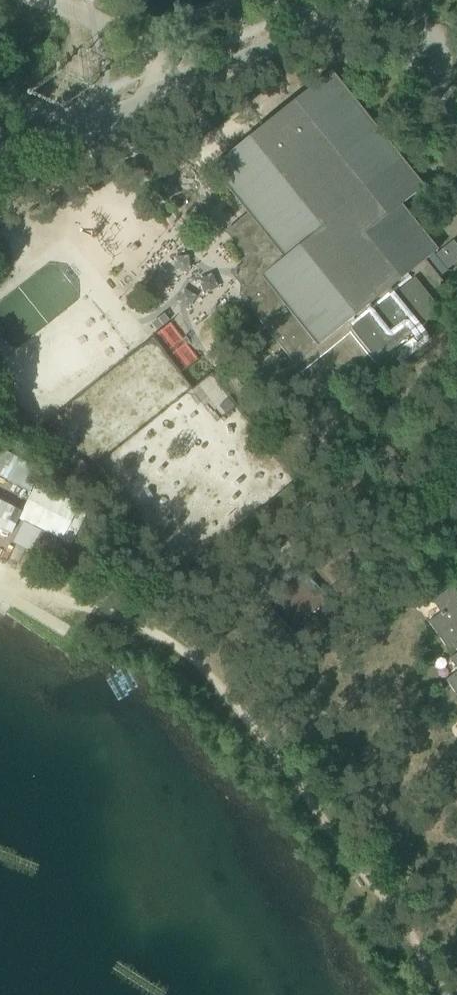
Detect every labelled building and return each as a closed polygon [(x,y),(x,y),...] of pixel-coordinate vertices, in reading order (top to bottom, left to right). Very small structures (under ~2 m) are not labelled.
[(231,274),(240,285),(239,295),(293,364),(284,372),(303,395),(312,388),(322,400),(345,381),(348,385),(440,311),(433,302),(449,290),(425,260),(438,249),(401,205),(424,187),(331,71),(210,168),(247,216),(225,232),(243,255),(242,265),(231,274)] [(456,262),(456,245),(453,241),(435,256),(447,270),(456,262)] [(272,340),(265,345),(273,354),(279,349),(272,340)] [(240,455),(245,430),(238,419),(221,415),(214,418),(216,407),(200,404),(195,405),(193,414),(188,397),(186,402),(173,407),(176,412),(167,415),(183,438),(184,441),(187,428),(198,420),(203,429),(205,421),(209,433),(204,436),(199,459),(206,456),(211,469),(218,471),(211,476),(223,494),(229,469),(240,472),(248,467),(240,455)] [(30,492),(37,477),(41,469),(6,451),(0,464),(0,477),(30,492)] [(11,534),(22,511),(0,500),(0,528),(11,534)] [(456,653),(456,601),(456,600),(456,592),(452,586),(430,601),(439,614),(426,622),(442,646),(449,642),(456,653)] [(448,659),(456,672),(444,680),(456,699),(456,653),(448,659)]
